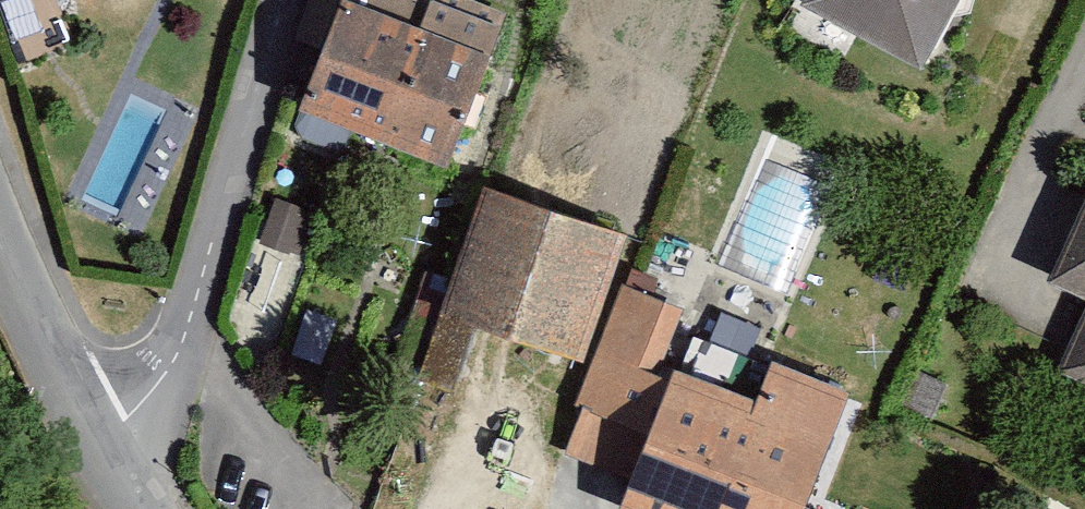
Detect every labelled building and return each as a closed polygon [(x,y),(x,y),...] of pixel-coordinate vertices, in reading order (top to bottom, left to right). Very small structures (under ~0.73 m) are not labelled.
[(444,0),(332,0),(291,97),(439,160),(498,23),(444,0)] [(784,7),(911,68),(944,0),(788,0),(784,7)] [(469,180),(397,367),(460,389),(483,330),(568,356),(612,234),(469,180)] [(1073,181),(1029,268),(1074,293),(1044,368),(1084,387),(1084,186),(1073,181)] [(610,290),(561,413),(626,434),(652,378),(635,374),(658,307),(610,290)] [(652,378),(626,434),(592,508),(773,508),(821,392),(743,362),(725,401),(652,378)]
